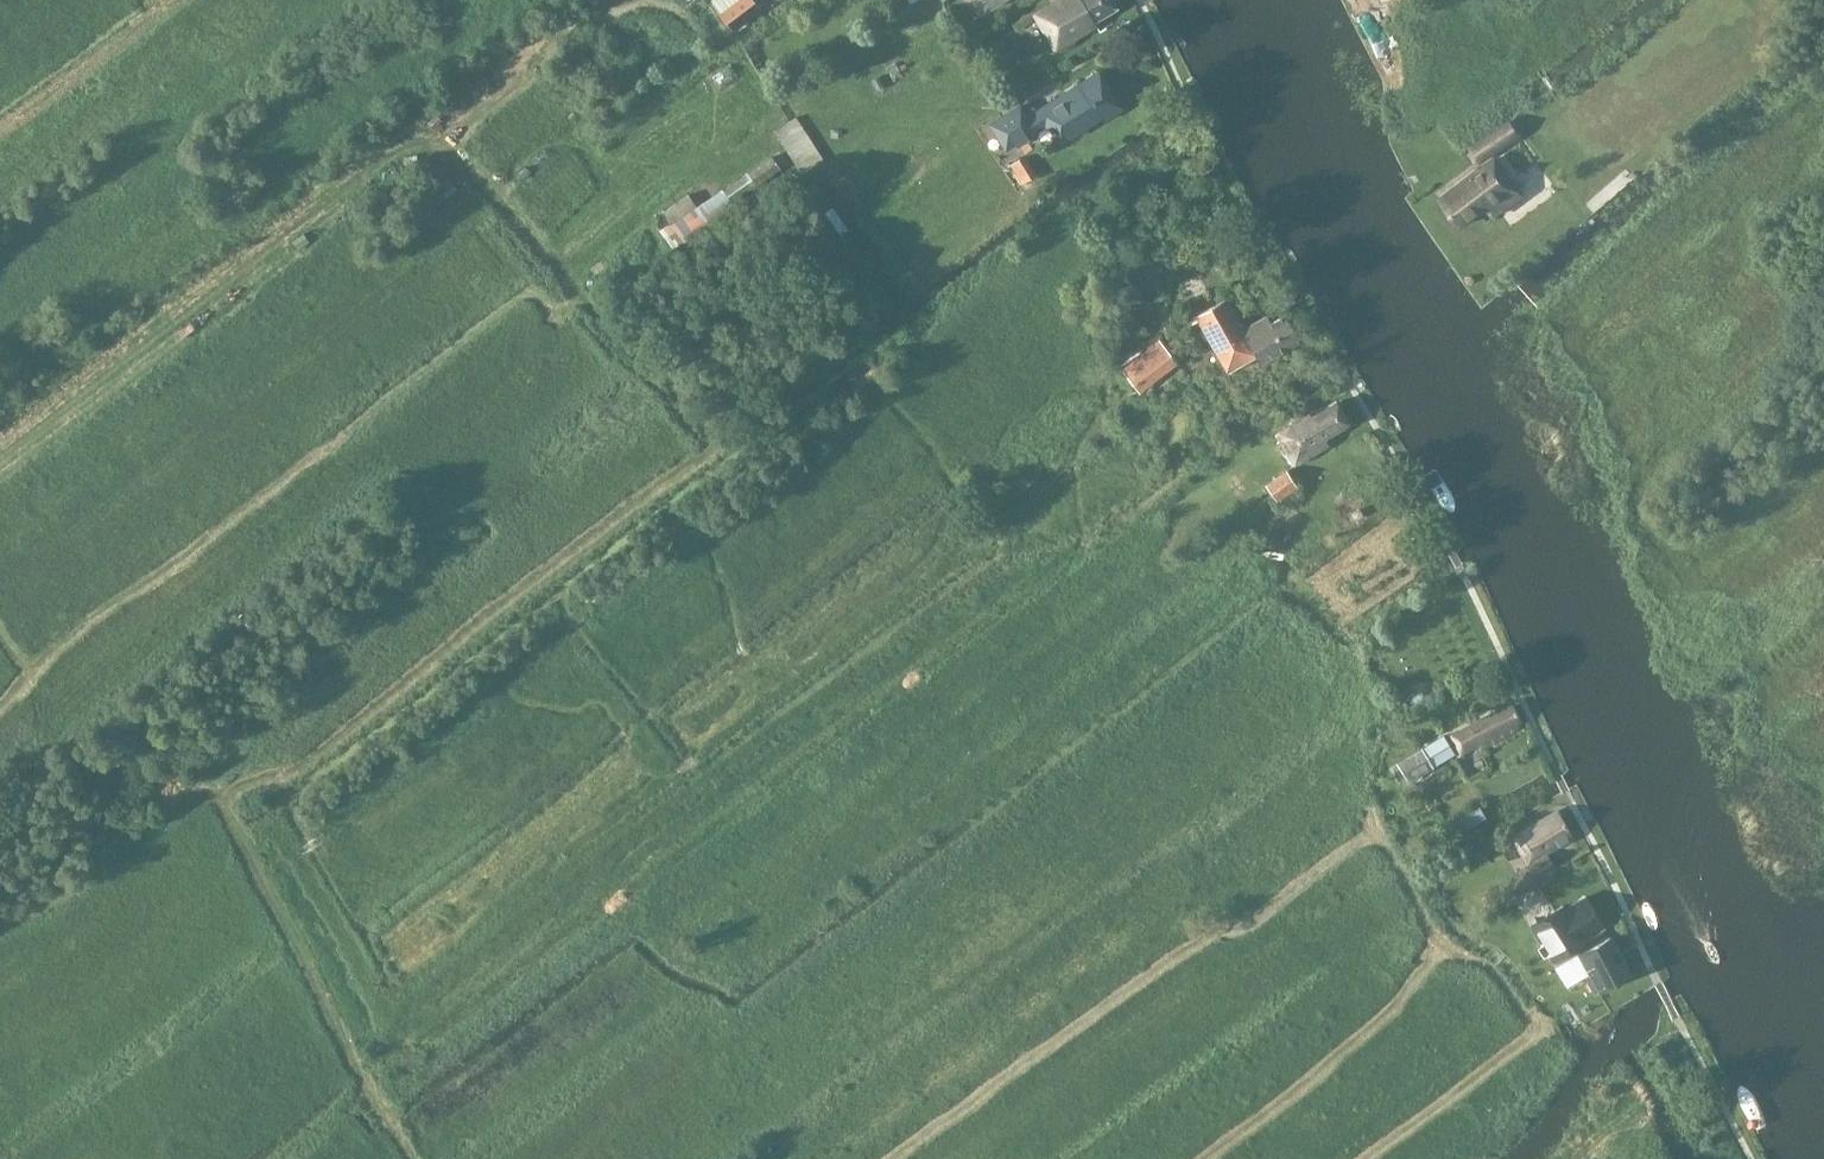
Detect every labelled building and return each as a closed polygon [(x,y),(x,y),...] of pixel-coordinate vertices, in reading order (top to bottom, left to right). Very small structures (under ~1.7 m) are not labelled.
[(732,32),(760,10),(752,0),(736,0),(718,14),(732,32)] [(990,9),(993,6),(1004,0),(984,0),(990,9)] [(1032,15),(1052,51),(1095,27),(1092,23),(1115,10),(1109,0),(1060,0),(1032,15)] [(1044,128),(1052,123),(1064,141),(1101,117),(1103,121),(1120,110),(1097,74),(1026,119),(1019,107),(989,126),(1004,150),(1043,126),(1044,128)] [(780,126),(771,132),(784,151),(798,172),(809,165),(814,161),(787,121),(780,126)] [(1470,151),(1479,163),(1518,137),(1510,124),(1470,151)] [(770,157),(746,174),(741,176),(696,208),(686,194),(662,211),(670,223),(659,232),(671,250),(733,206),(732,204),(779,170),(772,159),(770,157)] [(1035,177),(1023,157),(1009,166),(1021,186),(1035,177)] [(1523,196),(1495,159),(1439,201),(1461,229),(1486,210),(1493,219),(1523,196)] [(1224,301),(1194,318),(1225,375),(1255,358),(1259,364),(1297,342),(1283,316),(1269,324),(1266,318),(1241,331),(1224,301)] [(1119,371),(1138,395),(1176,365),(1157,341),(1119,371)] [(1308,416),(1275,437),(1294,467),(1328,446),(1324,440),(1347,426),(1334,405),(1310,420),(1308,416)] [(1269,498),(1291,489),(1284,472),(1262,481),(1269,498)] [(1358,507),(1350,512),(1355,521),(1363,516),(1358,507)] [(1519,721),(1511,706),(1468,727),(1478,748),(1518,728),(1515,723),(1519,721)] [(1432,768),(1433,770),(1454,756),(1441,736),(1420,749),(1432,768)] [(1407,783),(1432,768),(1420,749),(1420,748),(1395,763),(1407,783)] [(1528,865),(1507,879),(1516,893),(1516,894),(1534,882),(1554,869),(1553,868),(1544,853),(1570,836),(1556,815),(1540,826),(1537,821),(1511,838),(1528,865)] [(1562,908),(1528,928),(1529,929),(1532,934),(1549,963),(1575,948),(1577,951),(1575,952),(1598,993),(1629,977),(1609,939),(1587,951),(1580,939),(1597,929),(1583,904),(1565,914),(1565,913),(1562,908)]
